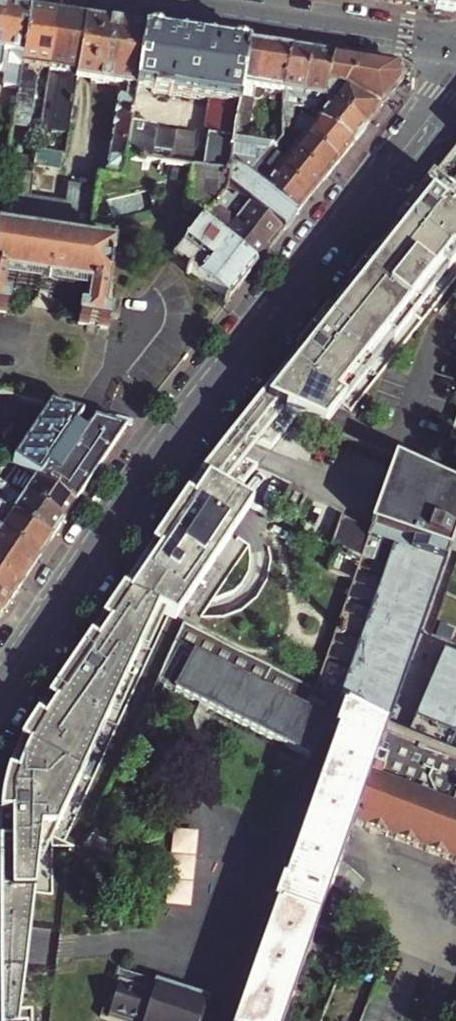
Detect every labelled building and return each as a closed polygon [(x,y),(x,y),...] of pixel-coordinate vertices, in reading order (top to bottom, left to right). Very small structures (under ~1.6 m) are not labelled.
[(436,9),(438,0),(399,0),(398,4),(436,9)] [(455,11),(455,0),(438,0),(436,9),(453,12),(455,11)] [(24,50),(30,12),(0,7),(0,74),(5,75),(3,86),(18,89),(24,50)] [(28,68),(49,72),(58,16),(30,12),(24,50),(18,89),(12,129),(29,131),(37,80),(33,73),(28,72),(28,68)] [(68,136),(76,80),(85,20),(58,16),(49,72),(71,75),(70,80),(65,79),(59,84),(51,133),(68,136)] [(130,126),(136,92),(146,30),(85,20),(76,80),(119,87),(109,147),(101,146),(96,178),(98,178),(121,182),(125,159),(130,126)] [(229,176),(234,142),(250,46),(146,30),(136,92),(222,105),(215,140),(209,139),(208,144),(154,136),(155,130),(130,126),(125,159),(194,170),(203,172),(229,176)] [(264,91),(283,94),(291,52),(250,46),(234,142),(246,144),(253,99),(258,100),(263,96),(264,91)] [(294,108),(299,109),(312,56),(291,52),(283,94),(283,106),(294,108)] [(315,111),(321,99),(334,59),(312,56),(299,109),(315,111)] [(321,99),(367,129),(403,83),(395,69),(334,59),(321,99)] [(353,145),(367,129),(321,99),(315,111),(309,121),(317,125),(319,123),(353,145)] [(290,120),(292,120),(293,113),(282,111),(282,119),(290,120)] [(339,163),(353,145),(319,123),(317,125),(309,121),(301,116),(294,132),(305,138),(307,139),(339,163)] [(227,186),(284,233),(339,163),(307,139),(305,138),(284,163),(276,156),(283,148),(277,144),(274,148),(246,144),(234,142),(229,176),(227,186)] [(324,429),(371,369),(365,364),(388,335),(394,340),(434,290),(428,285),(442,268),(448,272),(455,262),(455,190),(453,188),(455,184),(455,152),(199,476),(234,496),(297,417),(324,429)] [(201,224),(216,206),(227,192),(227,186),(229,176),(203,172),(194,170),(187,211),(196,213),(195,220),(178,240),(183,245),(171,260),(228,303),(256,268),(222,241),(205,227),(201,224)] [(88,231),(96,190),(64,184),(61,203),(29,197),(33,176),(5,172),(0,204),(0,218),(88,231)] [(270,250),(284,233),(227,186),(227,192),(216,206),(270,250)] [(256,268),(270,250),(216,206),(201,224),(205,227),(209,222),(226,236),(222,241),(256,268)] [(103,318),(117,236),(88,231),(0,218),(0,312),(6,313),(8,303),(2,302),(4,287),(5,281),(89,294),(88,301),(85,316),(79,315),(78,324),(108,329),(109,319),(103,318)] [(88,301),(89,294),(5,281),(4,287),(88,301)] [(43,419),(12,464),(16,467),(22,470),(36,479),(75,506),(120,439),(125,432),(94,422),(82,418),(50,408),(43,419)] [(419,642),(455,535),(455,488),(394,460),(369,530),(340,518),(333,541),(325,537),(322,543),(338,552),(329,572),(354,585),(316,692),(387,731),(455,759),(455,657),(419,642)] [(31,487),(36,479),(22,470),(17,477),(31,487)] [(75,506),(36,479),(31,487),(17,477),(12,474),(10,476),(4,472),(0,478),(0,481),(10,488),(63,523),(75,506)] [(54,1017),(42,1017),(41,834),(53,825),(159,608),(176,618),(252,506),(234,496),(199,476),(30,725),(23,736),(20,743),(14,754),(11,763),(6,778),(2,794),(1,800),(0,805),(0,1020),(54,1020),(54,1017)] [(5,497),(10,488),(0,481),(0,503),(5,497)] [(52,539),(63,523),(10,488),(5,497),(18,505),(13,513),(52,539)] [(278,508),(296,517),(306,500),(288,490),(278,508)] [(18,505),(5,497),(0,503),(0,505),(13,513),(18,505)] [(52,539),(13,513),(0,505),(0,530),(2,532),(1,533),(39,559),(52,539)] [(39,559),(1,533),(2,532),(0,530),(0,573),(20,586),(39,559)] [(20,586),(0,573),(0,616),(12,598),(16,592),(20,586)] [(317,927),(321,915),(341,860),(354,823),(387,731),(316,692),(185,625),(158,681),(311,760),(334,715),(344,720),(303,836),(296,855),(238,1020),(284,1020),(317,927)] [(435,853),(455,805),(455,759),(387,731),(354,823),(435,853)] [(256,825),(277,832),(296,775),(275,768),(256,825)] [(435,853),(455,860),(455,805),(435,853)] [(287,851),(296,855),(303,836),(293,832),(287,851)] [(83,848),(113,867),(112,852),(114,848),(92,834),(83,848)] [(321,915),(332,918),(351,864),(341,860),(321,915)] [(204,1010),(207,1000),(118,971),(100,1018),(110,1020),(201,1020),(204,1010)]
